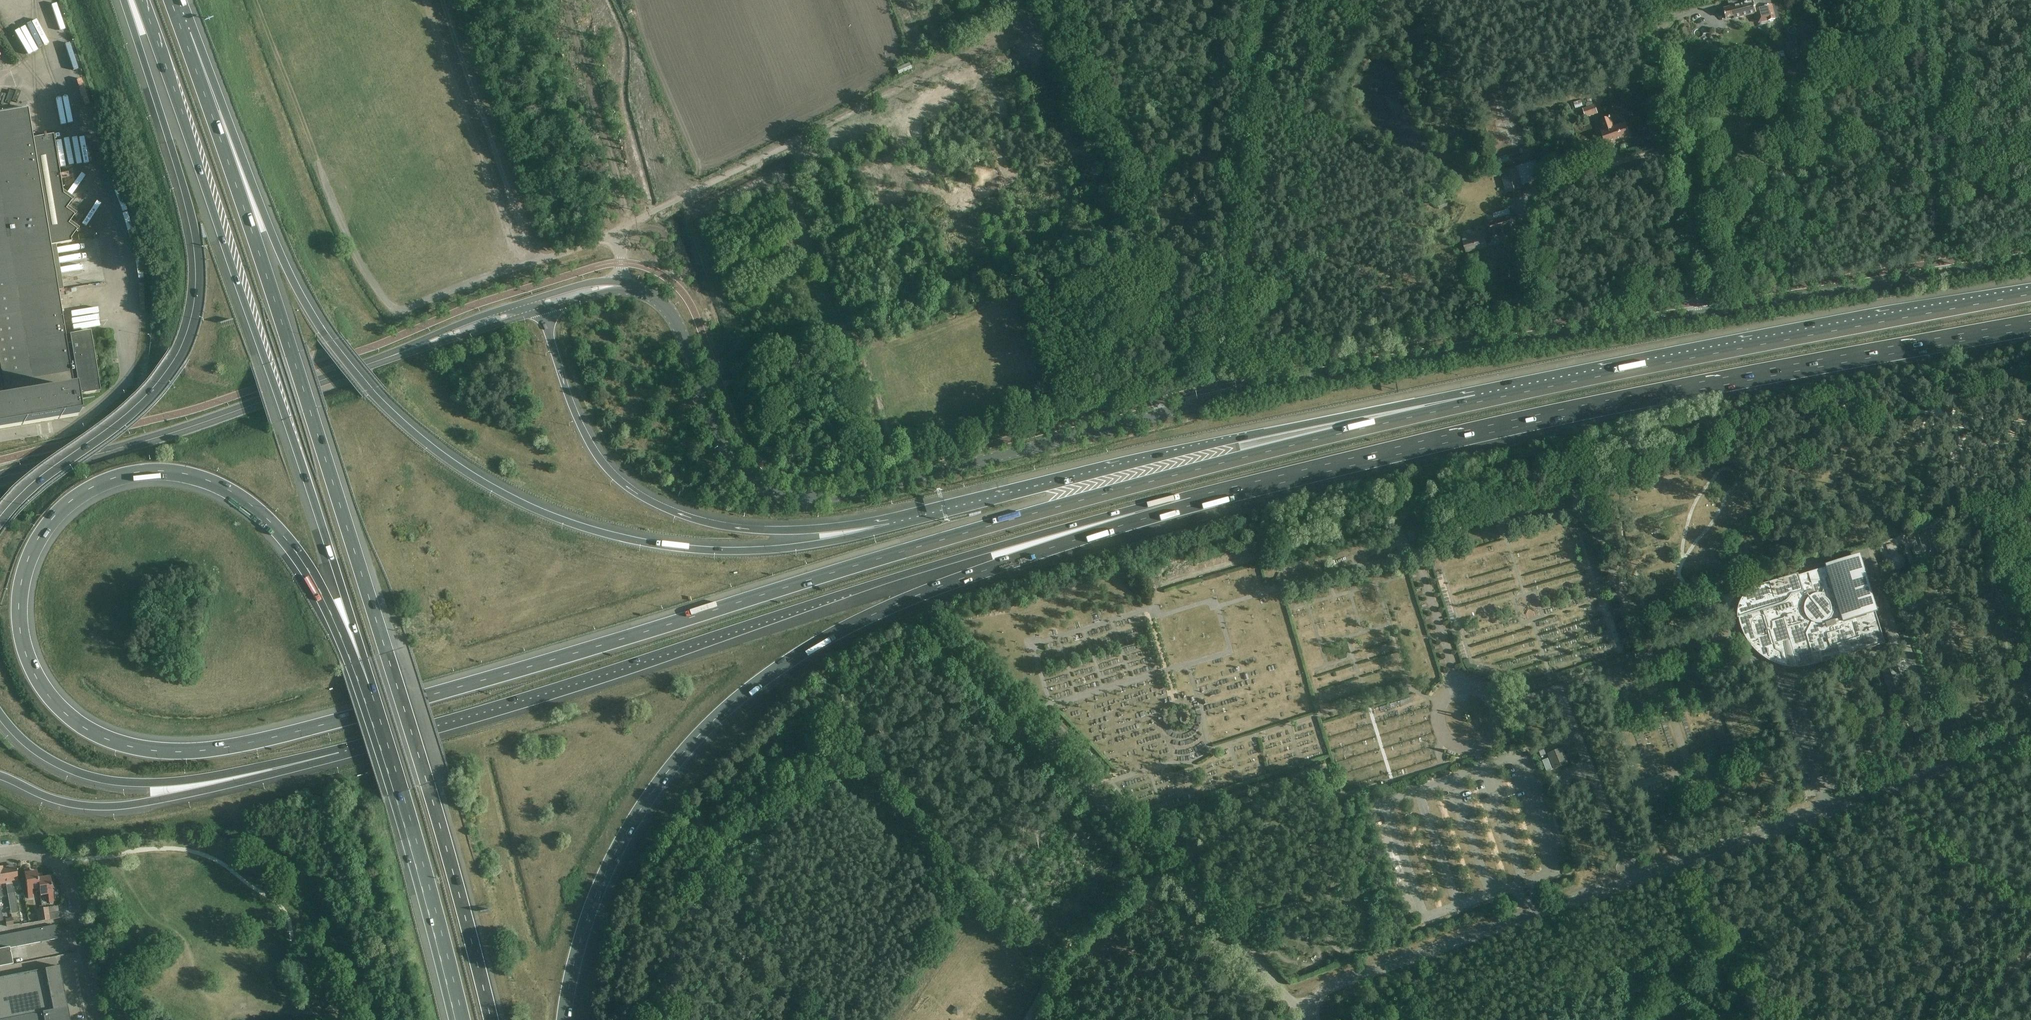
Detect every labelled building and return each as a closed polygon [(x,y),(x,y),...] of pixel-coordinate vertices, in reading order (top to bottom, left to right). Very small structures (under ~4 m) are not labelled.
[(1772,6),(1772,5),(1771,5),(1770,0),(1753,0),(1753,2),(1748,3),(1748,2),(1744,3),(1744,4),(1724,9),(1726,18),(1734,17),(1734,19),(1756,14),(1759,24),(1775,20),(1775,19),(1780,18),(1777,4),(1772,6)] [(6,8),(0,12),(15,36),(21,32),(6,8)] [(1573,103),(1583,101),(1581,94),(1572,96),(1573,103)] [(1583,110),(1586,119),(1598,115),(1595,106),(1583,110)] [(78,416),(73,386),(74,386),(73,383),(77,383),(79,395),(100,392),(90,331),(69,335),(69,337),(66,338),(50,246),(71,243),(70,239),(79,228),(70,222),(76,214),(68,207),(74,199),(62,190),(53,135),(32,139),(27,109),(0,113),(0,428),(78,416)] [(1601,124),(1609,145),(1631,137),(1627,126),(1615,130),(1610,117),(1596,122),(1597,125),(1601,124)] [(1545,167),(1539,168),(1537,160),(1515,166),(1516,169),(1501,173),(1507,193),(1522,188),(1521,186),(1548,177),(1545,167)] [(69,192),(83,173),(77,169),(63,188),(69,192)] [(1518,231),(1513,216),(1486,224),(1489,233),(1464,240),(1467,252),(1486,246),(1484,238),(1490,236),(1508,230),(1509,233),(1518,231)] [(1884,552),(1896,548),(1892,535),(1880,538),(1884,552)] [(1799,577),(1799,576),(1792,578),(1791,577),(1755,588),(1751,590),(1748,593),(1745,596),(1742,600),(1740,605),(1739,609),(1738,614),(1738,619),(1738,622),(1740,622),(1742,630),(1747,639),(1751,645),(1756,651),(1764,657),(1766,658),(1769,660),(1779,665),(1789,667),(1789,666),(1784,642),(1791,641),(1799,667),(1798,667),(1798,668),(1806,667),(1814,665),(1885,643),(1876,612),(1878,612),(1861,554),(1826,565),(1827,567),(1809,573),(1812,583),(1802,586),(1801,581),(1798,581),(1797,577),(1799,577)] [(1881,669),(1890,698),(1906,693),(1897,664),(1881,669)] [(1549,754),(1555,769),(1568,764),(1562,749),(1549,754)] [(1543,761),(1547,772),(1553,770),(1548,759),(1543,761)] [(3,867),(6,884),(7,894),(11,914),(18,913),(13,887),(12,883),(19,881),(17,870),(16,870),(15,865),(3,867)] [(32,890),(39,889),(37,874),(37,871),(29,873),(29,868),(23,869),(29,899),(34,898),(32,890)] [(37,874),(39,889),(40,895),(48,894),(49,903),(54,902),(51,887),(50,877),(43,878),(42,874),(37,874)] [(37,909),(38,916),(48,914),(47,907),(37,909)] [(48,914),(38,916),(39,922),(49,920),(60,918),(59,912),(48,914)] [(5,920),(7,927),(13,925),(12,918),(5,920)] [(45,927),(0,936),(0,967),(13,965),(9,948),(57,939),(55,925),(45,927)] [(58,966),(0,978),(0,1019),(69,1019),(68,1014),(58,966)]
